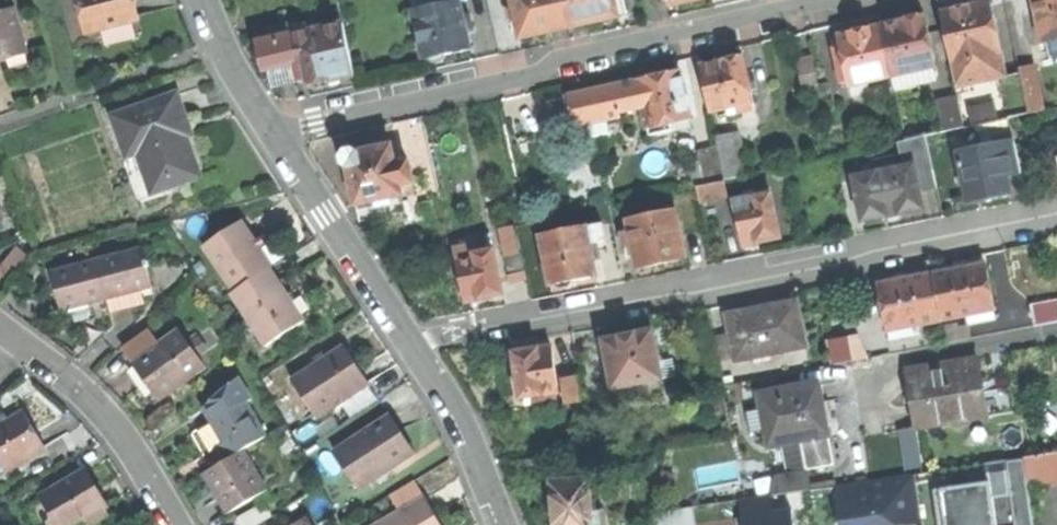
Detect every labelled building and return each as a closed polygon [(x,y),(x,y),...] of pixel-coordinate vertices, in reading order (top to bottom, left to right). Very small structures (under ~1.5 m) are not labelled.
[(86,32),(139,18),(134,0),(78,0),(86,32)] [(415,7),(425,57),(429,56),(433,61),(444,59),(445,53),(456,50),(472,47),(469,31),(476,30),(473,13),(464,15),(461,0),(449,0),(439,2),(415,7)] [(570,27),(564,0),(514,0),(516,7),(507,8),(509,21),(517,19),(521,37),(543,33),(570,27)] [(570,27),(591,22),(619,16),(616,0),(617,0),(564,0),(570,27)] [(1045,42),(1056,39),(1056,0),(1036,0),(1045,42)] [(962,10),(941,14),(952,63),(1002,52),(996,22),(988,24),(984,5),(962,10)] [(8,59),(27,53),(13,8),(0,12),(0,62),(8,59)] [(941,14),(926,18),(936,67),(893,77),(896,90),(911,87),(955,77),(952,63),(941,14)] [(882,27),(893,77),(936,67),(926,18),(908,21),(882,27)] [(293,22),(295,32),(309,29),(307,20),(293,22)] [(262,39),(258,40),(264,69),(271,67),(275,83),(308,76),(309,83),(330,79),(357,73),(346,21),(309,29),(295,32),(275,36),(262,39)] [(260,28),(262,39),(275,36),(273,25),(260,28)] [(858,32),(839,36),(843,54),(835,55),(841,83),(849,82),(850,86),(866,82),(893,77),(882,27),(858,32)] [(1007,76),(1002,52),(952,63),(955,77),(957,89),(1008,78),(1007,76)] [(698,66),(709,111),(725,107),(727,115),(755,109),(743,56),(720,61),(698,66)] [(798,61),(805,92),(820,88),(813,57),(798,61)] [(1020,67),(1021,73),(1030,113),(1046,110),(1036,64),(1020,67)] [(640,74),(636,80),(642,106),(646,127),(670,121),(691,117),(681,70),(666,73),(658,75),(653,71),(640,74)] [(1021,73),(1007,76),(1008,78),(957,89),(960,100),(966,127),(977,124),(1030,113),(1021,73)] [(573,94),(579,125),(620,116),(619,111),(642,106),(636,80),(602,87),(573,94)] [(869,92),(866,82),(850,86),(852,95),(869,92)] [(916,110),(911,87),(896,90),(901,113),(916,110)] [(177,94),(115,116),(128,156),(140,152),(154,192),(200,175),(188,141),(182,122),(186,121),(177,94)] [(960,100),(916,110),(901,113),(907,140),(966,127),(960,100)] [(977,124),(983,150),(999,147),(1005,175),(1020,172),(1009,118),(977,124)] [(672,129),(670,121),(646,127),(648,134),(672,129)] [(903,158),(917,155),(929,152),(925,136),(899,142),(903,158)] [(358,205),(405,194),(402,182),(397,160),(393,143),(375,147),(358,151),(352,147),(343,156),(349,165),(358,205)] [(965,171),(971,199),(991,195),(1008,192),(1005,175),(999,147),(983,150),(962,155),(965,171)] [(696,152),(702,183),(722,179),(719,165),(716,148),(696,152)] [(143,196),(154,192),(140,152),(128,156),(143,196)] [(917,155),(916,165),(921,191),(936,189),(929,152),(917,155)] [(960,172),(965,171),(962,155),(957,156),(960,172)] [(409,157),(397,160),(402,182),(415,179),(409,157)] [(871,163),(873,173),(878,172),(896,168),(894,158),(871,163)] [(742,160),(719,165),(722,179),(745,174),(742,160)] [(896,168),(878,172),(887,217),(902,214),(924,209),(921,191),(916,165),(896,168)] [(852,177),(861,221),(887,217),(878,172),(873,173),(852,177)] [(696,187),(699,202),(725,197),(722,182),(696,187)] [(408,209),(405,194),(358,205),(362,220),(408,209)] [(735,201),(744,245),(761,242),(781,238),(773,194),(735,201)] [(674,209),(626,220),(628,232),(619,233),(622,247),(631,245),(637,268),(659,264),(685,258),(674,209)] [(205,246),(234,291),(270,267),(273,266),(258,242),(244,221),(205,246)] [(603,224),(587,227),(591,246),(606,243),(603,224)] [(499,230),(502,244),(517,241),(514,227),(499,230)] [(587,227),(541,236),(551,286),(555,285),(556,287),(560,289),(569,288),(572,284),(571,281),(582,279),(597,276),(591,246),(587,227)] [(502,244),(505,256),(520,253),(517,241),(502,244)] [(453,248),(455,257),(476,253),(474,244),(453,248)] [(142,248),(96,260),(107,300),(128,294),(153,288),(142,248)] [(455,257),(464,303),(483,299),(502,295),(493,250),(476,253),(455,257)] [(505,256),(509,275),(524,272),(520,253),(505,256)] [(61,312),(107,300),(96,260),(51,272),(56,294),(61,312)] [(956,269),(931,274),(940,320),(976,313),(978,322),(995,319),(993,309),(995,309),(986,263),(972,266),(971,260),(964,261),(955,263),(956,269)] [(231,293),(265,345),(304,320),(287,292),(270,267),(234,291),(231,293)] [(912,325),(940,320),(931,274),(906,279),(905,273),(896,275),(889,276),(891,282),(878,284),(887,330),(894,329),(895,339),(914,335),(912,325)] [(1034,325),(1056,321),(1056,299),(1030,304),(1034,325)] [(735,361),(805,347),(796,301),(770,306),(756,309),(757,312),(726,318),(735,361)] [(145,380),(154,394),(176,379),(181,386),(205,369),(196,356),(188,343),(179,330),(132,362),(145,380)] [(603,341),(613,389),(674,377),(671,361),(658,364),(651,331),(627,336),(603,341)] [(829,340),(834,364),(867,358),(859,334),(829,340)] [(197,337),(188,343),(196,356),(206,350),(197,337)] [(291,380),(316,419),(370,384),(358,365),(345,345),(291,380)] [(520,398),(558,392),(551,347),(531,350),(513,353),(520,398)] [(914,428),(985,416),(977,361),(940,367),(905,373),(914,428)] [(562,380),(565,405),(581,402),(577,378),(562,380)] [(159,401),(181,386),(176,379),(154,394),(159,401)] [(200,405),(211,423),(246,402),(247,405),(254,402),(241,381),(200,405)] [(765,431),(768,449),(802,442),(829,437),(822,400),(818,382),(758,394),(761,410),(765,431)] [(228,451),(231,458),(247,448),(266,437),(247,405),(246,402),(211,423),(217,434),(228,451)] [(750,434),(765,431),(761,410),(746,413),(750,434)] [(6,472),(46,449),(37,433),(25,413),(0,427),(0,461),(6,472)] [(334,450),(356,484),(381,468),(411,448),(400,430),(389,414),(334,450)] [(1032,417),(1037,455),(1054,453),(1052,439),(1049,423),(1048,415),(1032,417)] [(207,463),(228,451),(217,434),(197,446),(203,456),(207,463)] [(835,466),(829,437),(802,442),(807,471),(835,466)] [(271,489),(247,448),(231,458),(206,472),(220,495),(230,513),(271,489)] [(1056,482),(1056,452),(1054,453),(1037,455),(1025,457),(1029,486),(1056,482)] [(385,474),(381,468),(356,484),(360,490),(385,474)] [(59,524),(76,524),(107,507),(97,488),(86,470),(42,496),(59,524)] [(921,524),(917,475),(837,482),(840,524),(906,524),(921,524)] [(548,481),(551,513),(552,524),(591,524),(587,477),(548,481)] [(392,495),(401,512),(425,498),(415,482),(392,495)] [(775,509),(773,494),(736,498),(739,524),(793,524),(791,507),(775,509)] [(435,516),(425,498),(401,512),(378,524),(440,524),(435,516)]
